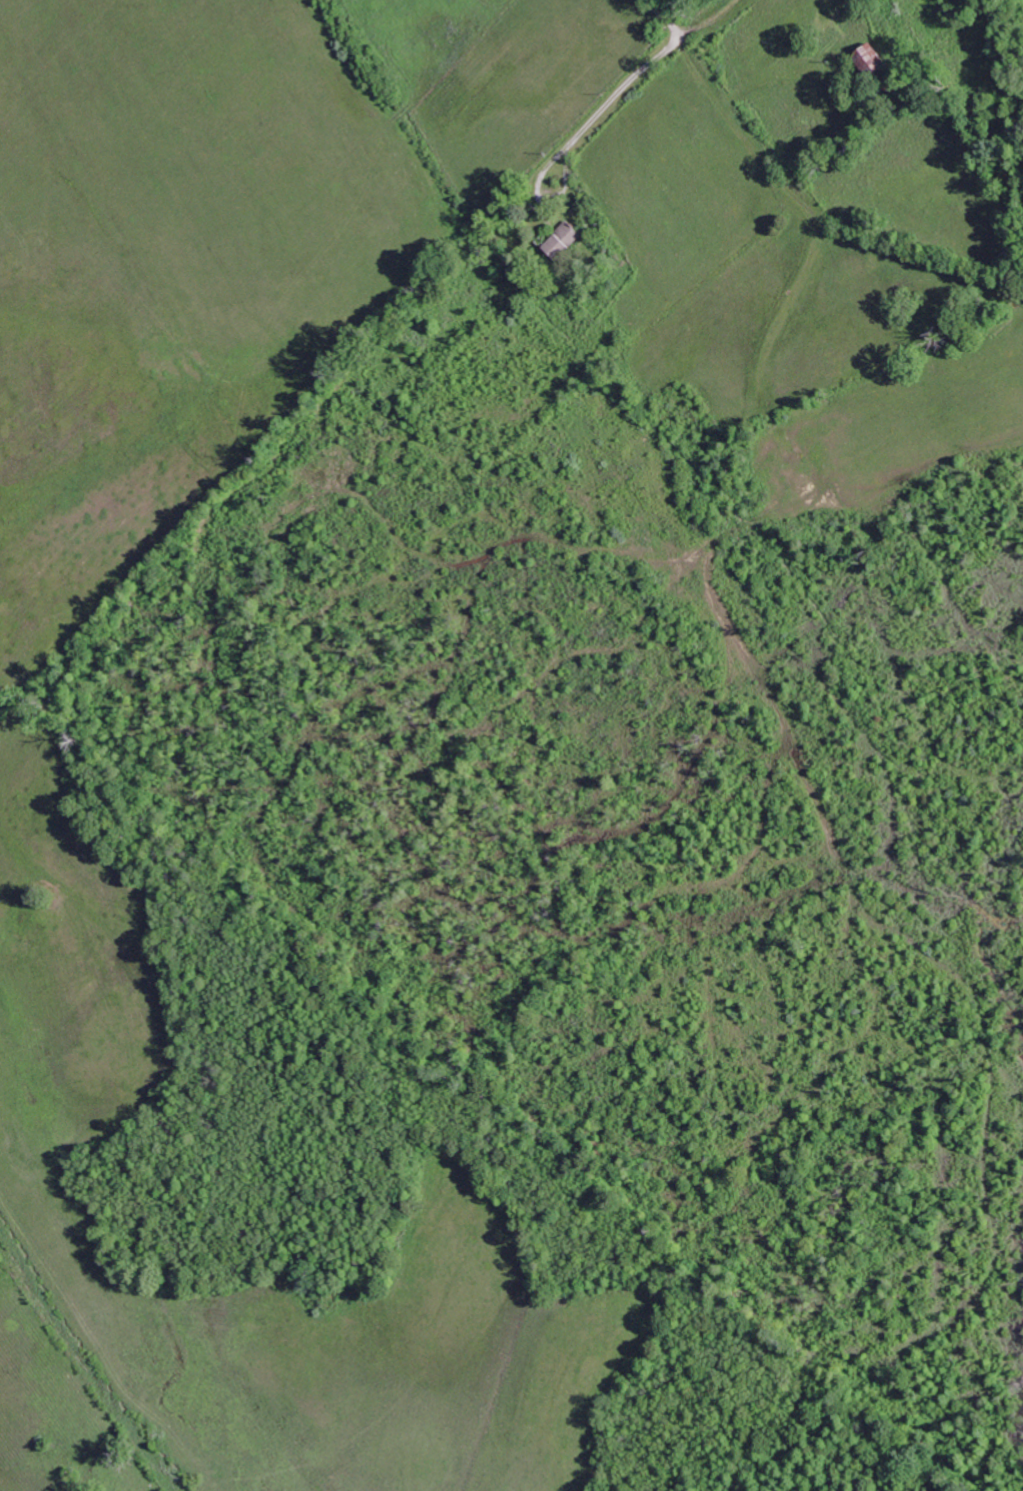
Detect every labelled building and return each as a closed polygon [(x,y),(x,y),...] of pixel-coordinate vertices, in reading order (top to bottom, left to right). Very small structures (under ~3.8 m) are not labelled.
[(548,246),(564,260),(586,234),(570,221),(548,246)]
